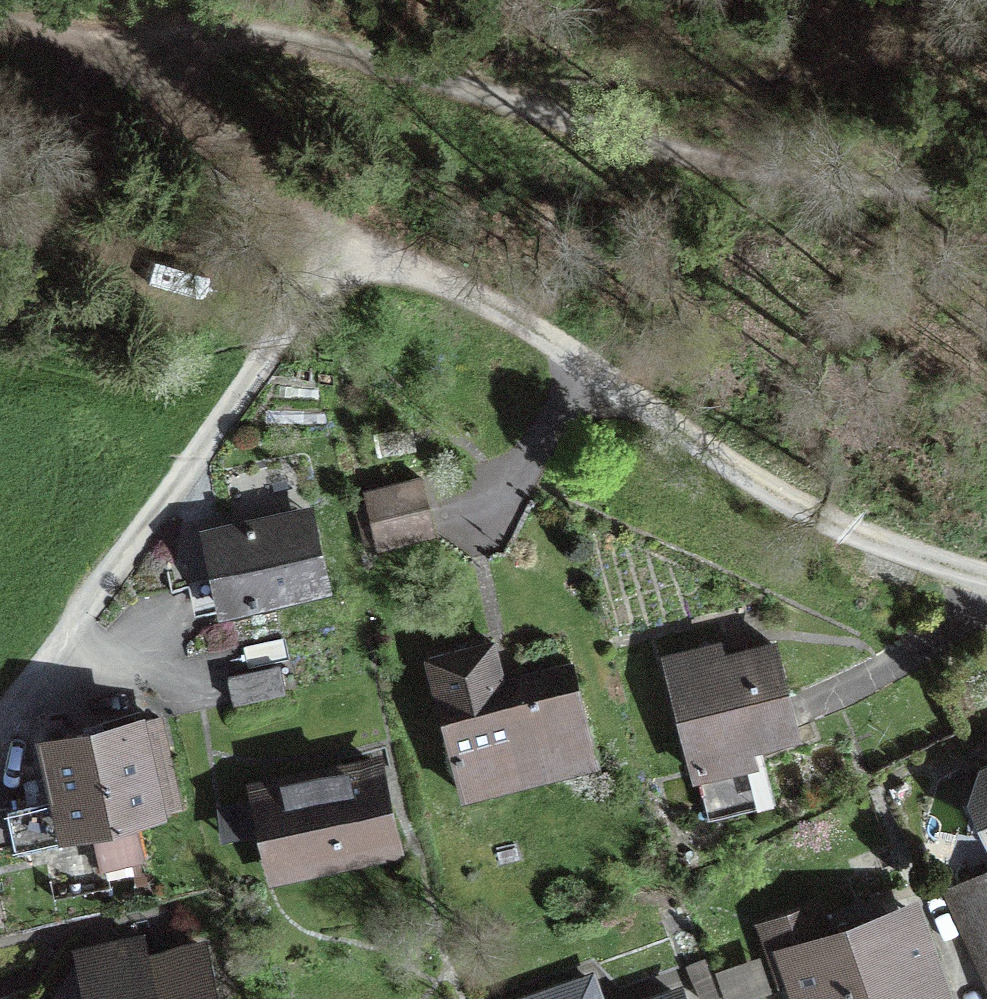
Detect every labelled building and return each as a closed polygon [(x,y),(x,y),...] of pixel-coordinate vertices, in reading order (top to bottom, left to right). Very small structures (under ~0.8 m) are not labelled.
[(423,477),(366,493),(383,552),(440,536),(423,477)] [(311,505),(195,527),(212,611),(328,588),(311,505)] [(773,635),(664,662),(689,762),(798,735),(773,635)] [(492,645),(423,662),(458,801),(601,765),(575,661),(501,679),(492,645)] [(284,658),(218,665),(222,699),(288,693),(284,658)] [(138,704),(35,726),(58,830),(160,808),(138,704)] [(378,755),(249,788),(274,884),(403,852),(378,755)] [(981,773),(972,805),(986,810),(986,771),(981,773)] [(776,947),(795,998),(948,998),(953,997),(914,895),(776,947)] [(139,954),(135,934),(69,949),(81,998),(150,998),(139,954)] [(150,998),(220,998),(206,938),(139,954),(150,998)] [(763,953),(726,961),(733,992),(770,984),(763,953)] [(517,998),(612,998),(600,968),(517,998)] [(680,984),(640,998),(686,998),(680,984)]
